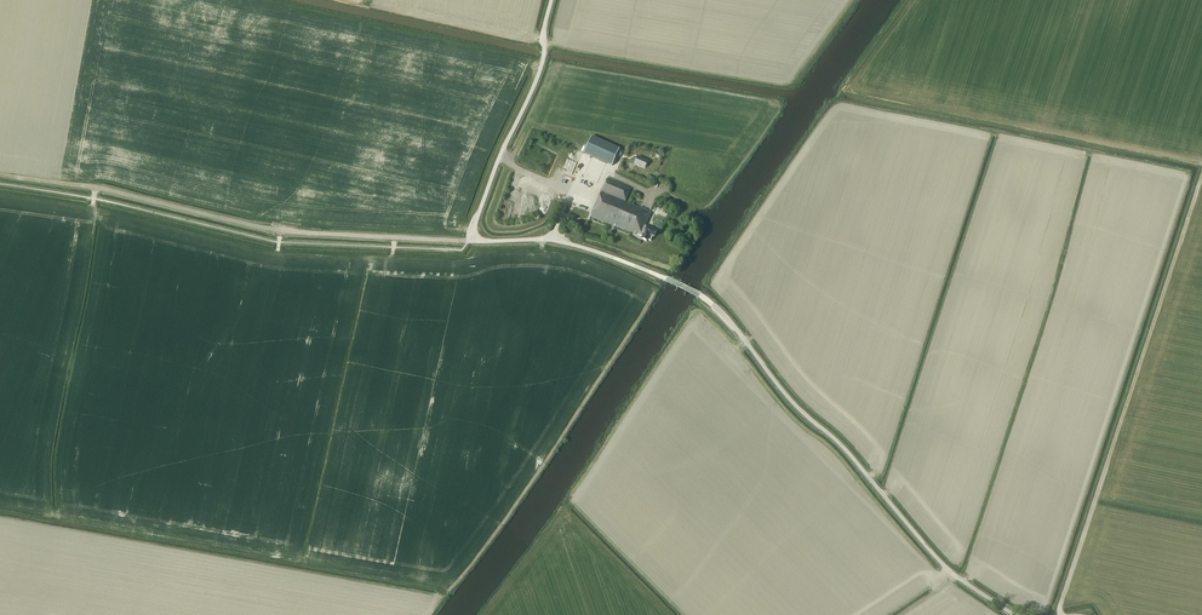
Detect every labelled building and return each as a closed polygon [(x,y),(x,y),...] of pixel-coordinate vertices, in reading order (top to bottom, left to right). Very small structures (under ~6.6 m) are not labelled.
[(592,136),(584,153),(612,166),(620,149),(592,136)] [(637,157),(634,164),(645,168),(648,161),(637,157)] [(654,237),(657,231),(645,226),(651,212),(625,202),(631,188),(607,178),(590,217),(635,234),(636,231),(640,233),(639,235),(642,237),(641,239),(646,241),(647,239),(651,241),(653,236),(654,237)]
